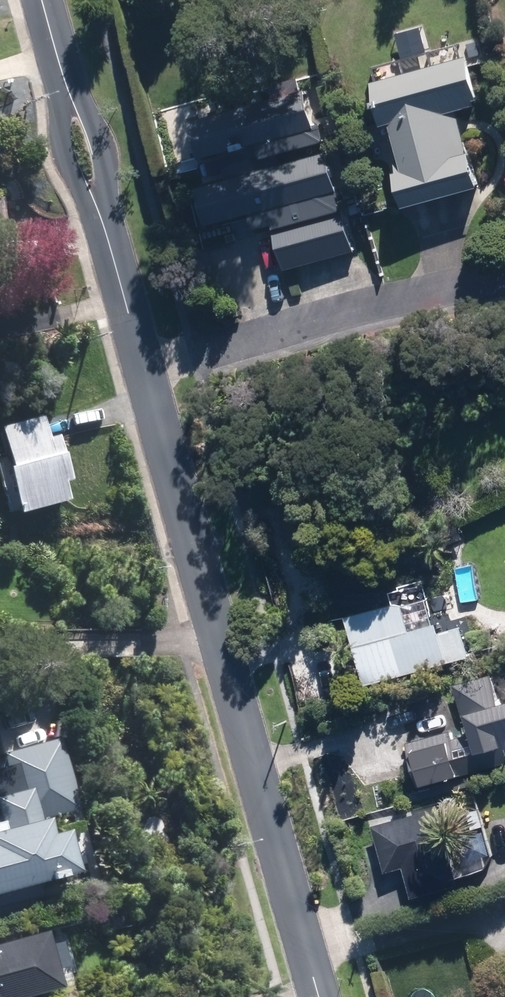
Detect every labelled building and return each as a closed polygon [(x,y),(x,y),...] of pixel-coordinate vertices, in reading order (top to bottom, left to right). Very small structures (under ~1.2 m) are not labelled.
[(470,59),(372,85),(404,206),(482,186),(462,110),(482,105),(470,59)] [(355,251),(310,76),(188,107),(207,182),(195,186),(205,221),(250,210),(255,229),(269,225),(280,270),(355,251)] [(13,248),(13,202),(0,202),(0,248),(13,248)] [(0,426),(0,460),(13,514),(68,501),(63,480),(68,479),(58,437),(44,440),(39,416),(0,426)] [(401,599),(350,612),(368,685),(472,659),(462,619),(436,626),(425,580),(397,587),(401,599)] [(503,674),(457,685),(467,731),(408,744),(417,782),(504,762),(504,682),(503,674)] [(71,875),(59,834),(46,838),(42,821),(77,811),(56,740),(0,756),(0,829),(1,831),(0,831),(0,896),(71,875)] [(460,884),(437,805),(375,823),(389,870),(405,866),(414,897),(460,884)] [(0,944),(0,996),(24,996),(55,988),(40,933),(0,944)]
